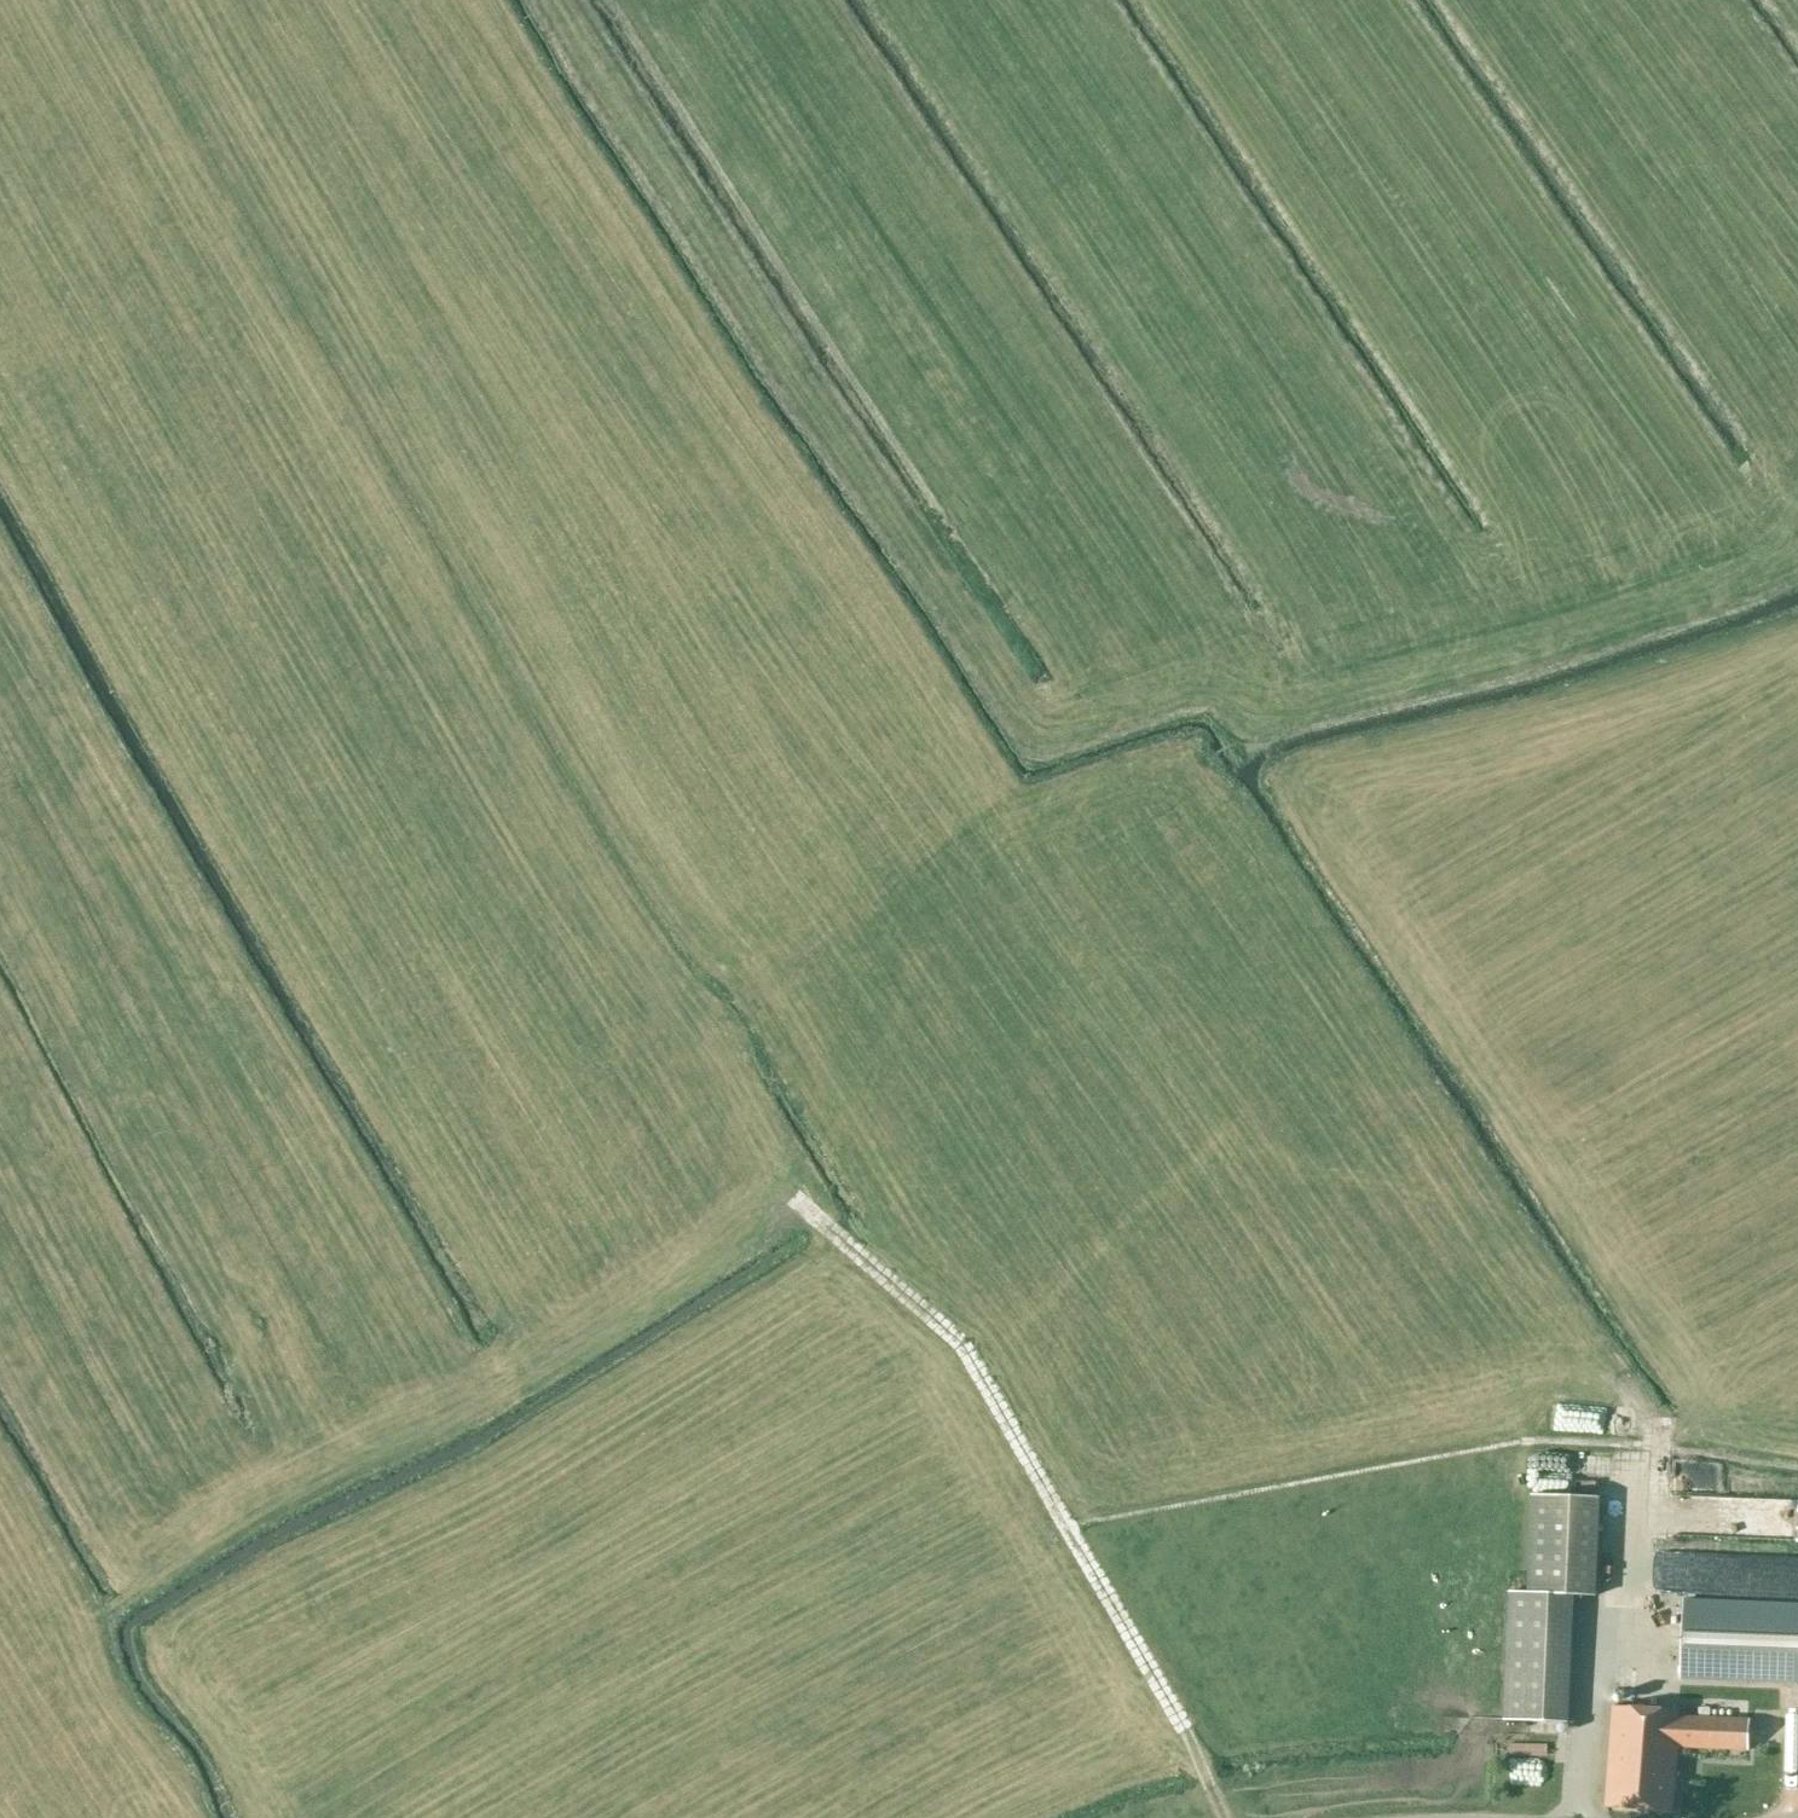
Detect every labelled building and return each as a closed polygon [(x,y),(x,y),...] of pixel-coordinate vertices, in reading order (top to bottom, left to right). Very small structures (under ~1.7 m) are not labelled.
[(1560,1482),(1561,1453),(1532,1453),(1532,1479),(1546,1479),(1546,1482),(1560,1482)] [(1513,1593),(1507,1719),(1570,1722),(1575,1595),(1597,1595),(1601,1498),(1534,1495),(1530,1593),(1513,1593)] [(1797,1539),(1797,1501),(1729,1502),(1730,1515),(1723,1515),(1723,1541),(1797,1539)] [(1683,1678),(1797,1683),(1797,1605),(1686,1600),(1683,1678)] [(1614,1708),(1607,1806),(1673,1810),(1677,1745),(1749,1749),(1751,1721),(1681,1716),(1681,1712),(1614,1708)]
